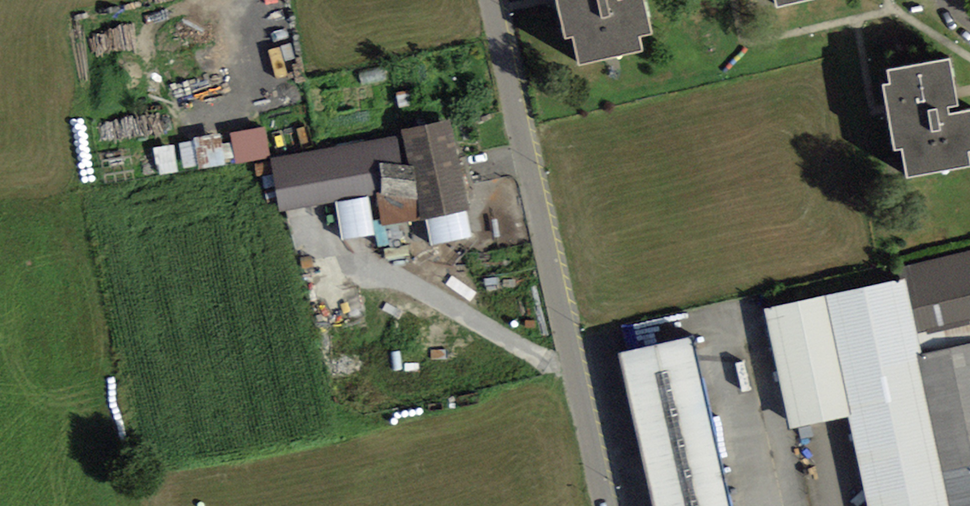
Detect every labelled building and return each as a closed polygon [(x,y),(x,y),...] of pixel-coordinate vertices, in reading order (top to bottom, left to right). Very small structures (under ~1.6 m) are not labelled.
[(565,37),(574,35),(581,64),(641,51),(638,34),(649,32),(641,0),(627,0),(616,2),(615,0),(557,0),(565,37)] [(908,178),(969,167),(969,157),(969,152),(969,111),(950,115),(949,109),(959,107),(950,59),(888,70),(890,85),(884,86),(895,150),(902,149),(908,178)] [(411,178),(462,168),(451,119),(400,129),(402,136),(409,166),(411,178)] [(272,157),(266,127),(231,133),(238,163),(272,157)] [(201,134),(204,162),(229,159),(225,131),(201,134)] [(409,166),(402,136),(273,159),(280,212),(335,202),(368,196),(377,194),(382,194),(380,164),(409,166)] [(377,194),(383,227),(422,220),(411,178),(409,166),(380,164),(382,194),(377,194)] [(462,168),(411,178),(422,220),(471,209),(462,168)] [(342,241),(375,235),(368,196),(335,202),(342,241)] [(928,334),(969,325),(969,251),(898,268),(900,279),(907,278),(919,332),(927,330),(928,334)] [(916,358),(924,357),(919,332),(907,278),(900,279),(826,295),(765,307),(792,429),(851,417),(868,505),(947,505),(916,358)] [(654,505),(728,505),(689,338),(619,354),(654,505)] [(924,357),(916,358),(947,505),(969,505),(969,344),(924,357)]
